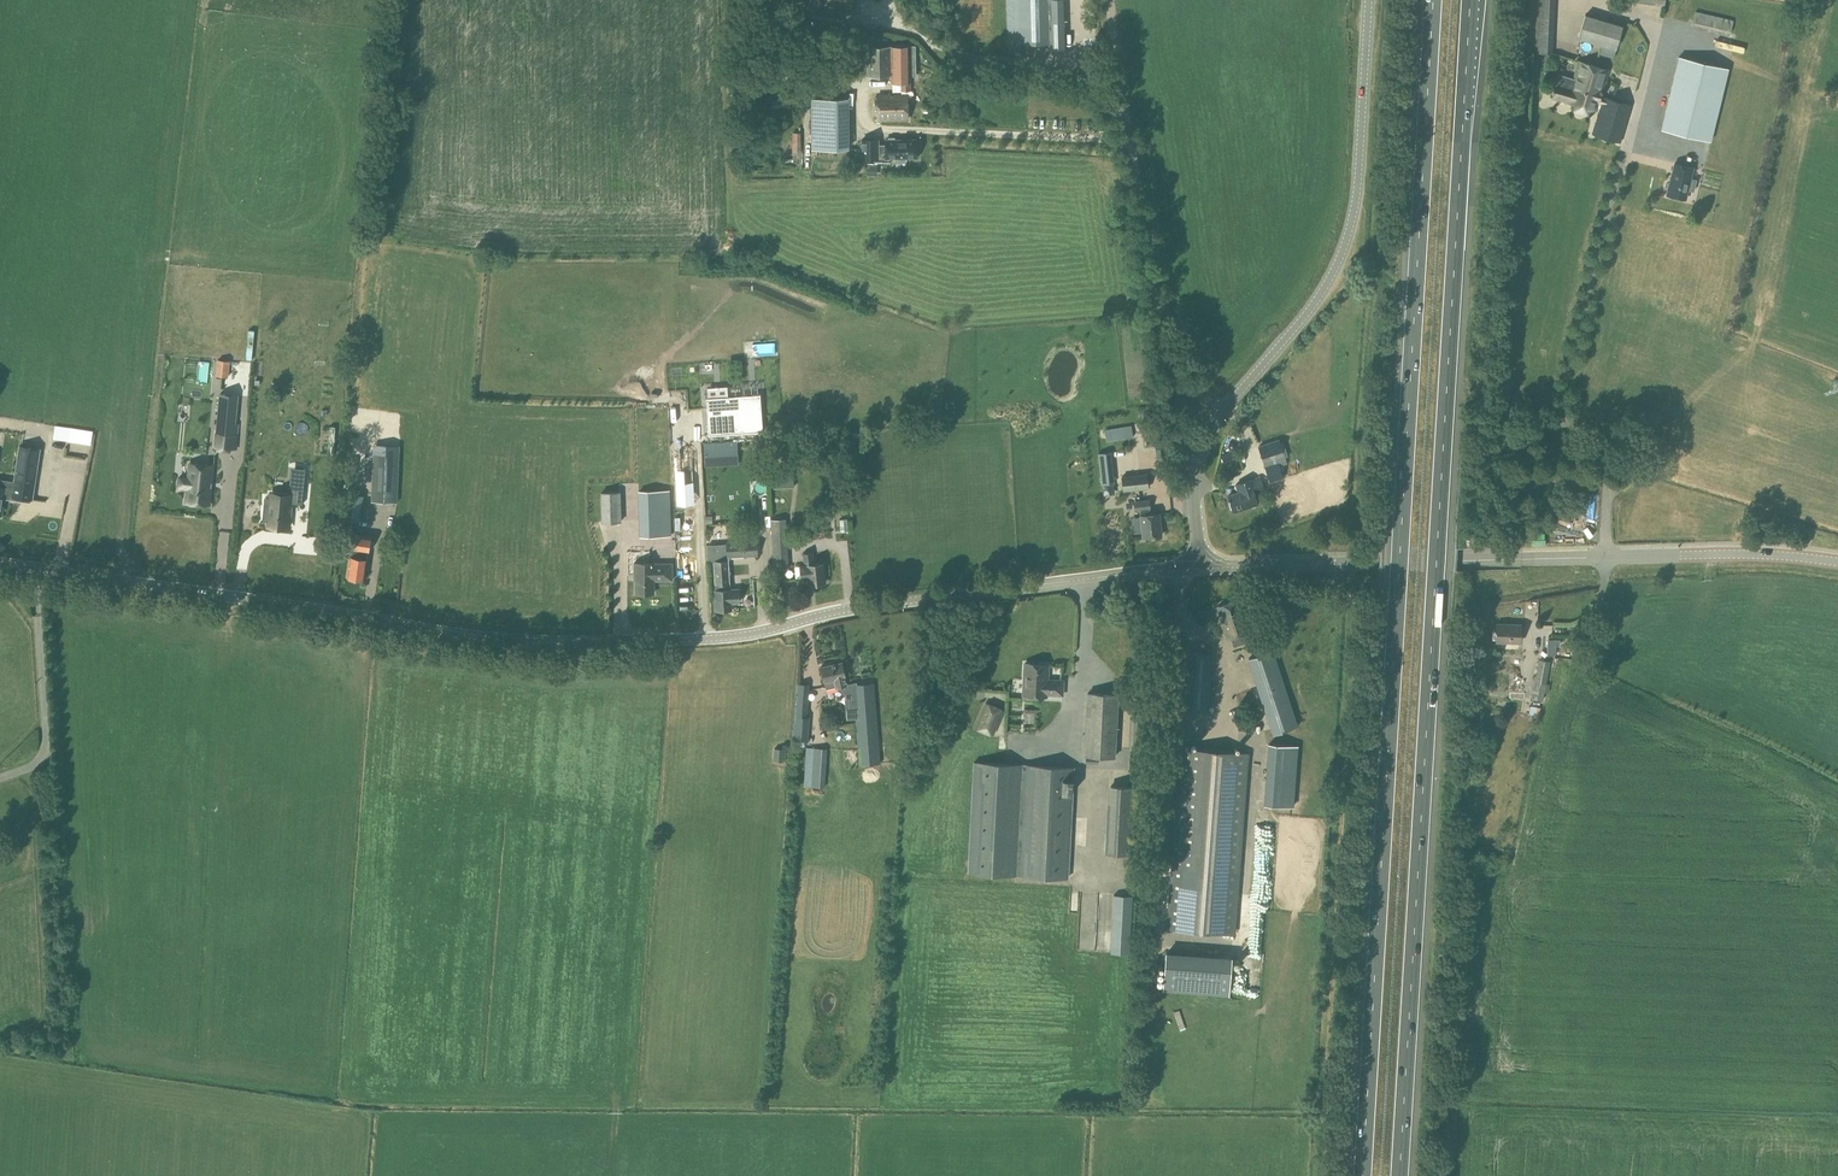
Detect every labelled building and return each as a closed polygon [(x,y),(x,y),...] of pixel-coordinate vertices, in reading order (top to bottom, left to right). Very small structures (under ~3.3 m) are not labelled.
[(806,1),(805,5),(852,12),(853,0),(802,0),(806,1)] [(1008,43),(1008,53),(1021,53),(1021,43),(1052,42),(1053,48),(1065,48),(1064,42),(1063,0),(1007,0),(1008,43)] [(1695,14),(1692,25),(1731,33),(1734,20),(1696,11),(1695,14)] [(1623,25),(1585,14),(1578,38),(1616,49),(1623,25)] [(880,95),(880,120),(910,119),(909,90),(914,90),(914,82),(916,82),(915,46),(867,47),(868,76),(896,76),(896,82),(907,82),(908,94),(880,95)] [(1662,129),(1711,140),(1728,69),(1679,57),(1662,129)] [(1553,89),(1552,92),(1552,94),(1553,95),(1553,97),(1563,100),(1567,101),(1570,91),(1577,94),(1578,90),(1581,91),(1583,85),(1589,87),(1595,65),(1578,60),(1573,78),(1560,74),(1557,84),(1556,87),(1554,86),(1553,89)] [(1570,91),(1567,101),(1576,103),(1575,108),(1587,112),(1588,108),(1594,110),(1597,110),(1599,104),(1600,105),(1592,134),(1621,142),(1633,105),(1604,97),(1604,96),(1601,95),(1608,69),(1595,65),(1589,87),(1583,85),(1581,91),(1578,90),(1577,94),(1570,91)] [(812,149),(849,148),(848,99),(812,99),(812,149)] [(789,133),(790,154),(798,153),(797,132),(789,133)] [(907,160),(907,158),(917,157),(917,139),(886,140),(886,144),(879,144),(879,140),(862,140),(863,159),(879,158),(879,153),(886,153),(886,158),(897,158),(897,160),(899,161),(905,161),(907,160)] [(1675,163),(1671,181),(1668,183),(1667,188),(1668,191),(1667,195),(1686,199),(1688,189),(1694,191),(1696,180),(1690,178),(1693,167),(1675,163)] [(758,337),(755,324),(746,326),(749,339),(758,337)] [(228,377),(230,361),(219,360),(217,376),(228,377)] [(763,432),(761,394),(728,396),(727,387),(708,388),(709,398),(707,398),(709,435),(763,432)] [(768,392),(769,408),(778,408),(777,392),(768,392)] [(214,400),(210,455),(218,456),(219,441),(230,442),(233,401),(214,400)] [(1641,419),(1640,427),(1651,429),(1653,421),(1641,419)] [(52,423),(51,437),(66,439),(67,424),(52,423)] [(1122,426),(1105,429),(1107,441),(1133,437),(1131,425),(1122,426)] [(1284,478),(1279,465),(1279,462),(1286,460),(1279,439),(1258,446),(1269,482),(1284,478)] [(753,441),(754,456),(764,455),(763,440),(753,441)] [(730,465),(728,444),(704,446),(705,466),(730,465)] [(0,514),(4,494),(12,495),(11,497),(33,500),(33,498),(34,498),(41,448),(19,445),(13,486),(4,485),(4,486),(0,486),(0,514)] [(1098,453),(1101,485),(1114,484),(1111,451),(1098,453)] [(694,454),(676,455),(678,503),(697,502),(694,454)] [(399,456),(374,455),(372,501),(397,502),(399,456)] [(773,469),(774,488),(794,487),(793,468),(773,469)] [(175,484),(174,497),(183,498),(182,512),(208,513),(210,472),(185,471),(184,484),(175,484)] [(1147,473),(1127,475),(1121,476),(1123,491),(1149,489),(1147,473)] [(1252,478),(1236,484),(1239,492),(1228,495),(1234,512),(1258,504),(1254,491),(1264,487),(1260,477),(1253,480),(1252,478)] [(638,492),(640,545),(672,545),(671,491),(638,492)] [(601,492),(602,523),(622,522),(621,492),(601,492)] [(338,522),(356,525),(361,496),(343,493),(338,522)] [(1150,514),(1150,510),(1151,509),(1150,499),(1134,501),(1135,511),(1140,510),(1143,537),(1162,535),(1160,513),(1150,514)] [(266,517),(262,540),(267,540),(265,554),(293,560),(302,508),(273,504),(271,518),(266,517)] [(840,531),(847,529),(845,516),(837,517),(840,531)] [(775,582),(780,582),(778,568),(789,568),(786,519),(771,520),(775,582)] [(599,526),(603,536),(609,534),(605,523),(599,526)] [(352,557),(348,577),(364,580),(367,560),(364,559),(366,551),(369,551),(371,537),(349,533),(347,548),(354,549),(352,557)] [(675,563),(683,563),(682,541),(675,542),(675,563)] [(756,541),(727,542),(728,557),(757,555),(756,541)] [(803,553),(804,565),(799,565),(800,580),(810,580),(810,584),(816,583),(818,585),(822,585),(824,582),(825,582),(823,563),(815,564),(813,552),(803,553)] [(730,589),(730,583),(729,560),(714,561),(715,584),(715,590),(717,609),(732,609),(732,602),(739,602),(738,589),(730,589)] [(636,572),(637,593),(654,593),(654,580),(673,580),(672,563),(655,563),(634,563),(634,572),(636,572)] [(1243,608),(1242,609),(1239,599),(1233,601),(1224,604),(1218,606),(1221,615),(1220,616),(1227,638),(1234,636),(1235,636),(1243,633),(1250,631),(1243,608)] [(1497,641),(1520,642),(1521,625),(1498,624),(1497,641)] [(1560,647),(1560,641),(1549,641),(1549,656),(1556,656),(1556,647),(1560,647)] [(1274,650),(1249,658),(1274,734),(1298,726),(1274,650)] [(1540,659),(1532,698),(1543,700),(1545,692),(1548,693),(1549,693),(1550,688),(1550,684),(1546,683),(1550,666),(1551,661),(1540,659)] [(842,662),(822,667),(827,689),(838,686),(838,690),(845,695),(846,719),(856,719),(860,765),(881,763),(875,683),(857,684),(857,682),(847,684),(842,662)] [(1047,681),(1047,664),(1024,663),(1023,695),(1046,696),(1046,694),(1062,694),(1062,680),(1051,679),(1051,681),(1047,681)] [(808,740),(810,717),(807,717),(810,684),(799,683),(796,716),(795,739),(808,740)] [(1084,756),(1116,758),(1119,694),(1087,692),(1084,756)] [(1006,730),(1033,730),(1033,703),(1021,703),(1021,697),(1006,697),(1006,710),(1012,710),(1012,708),(1020,708),(1020,712),(1006,712),(1006,730)] [(1003,710),(986,703),(976,727),(993,734),(1003,710)] [(1133,708),(1132,749),(1149,749),(1151,709),(1133,708)] [(1481,712),(1479,733),(1489,734),(1490,713),(1481,712)] [(783,744),(782,749),(774,748),(773,761),(786,762),(788,744),(783,744)] [(1269,744),(1265,804),(1293,806),(1298,746),(1269,744)] [(804,786),(812,786),(812,792),(814,792),(819,793),(820,787),(825,787),(828,749),(806,747),(806,754),(806,763),(805,773),(804,786)] [(1173,869),(1169,929),(1234,934),(1238,873),(1247,753),(1182,748),(1173,869)] [(1068,879),(1075,767),(1024,764),(973,761),(967,873),(1018,876),(1068,879)] [(1141,788),(1111,786),(1108,853),(1138,854),(1141,788)]
